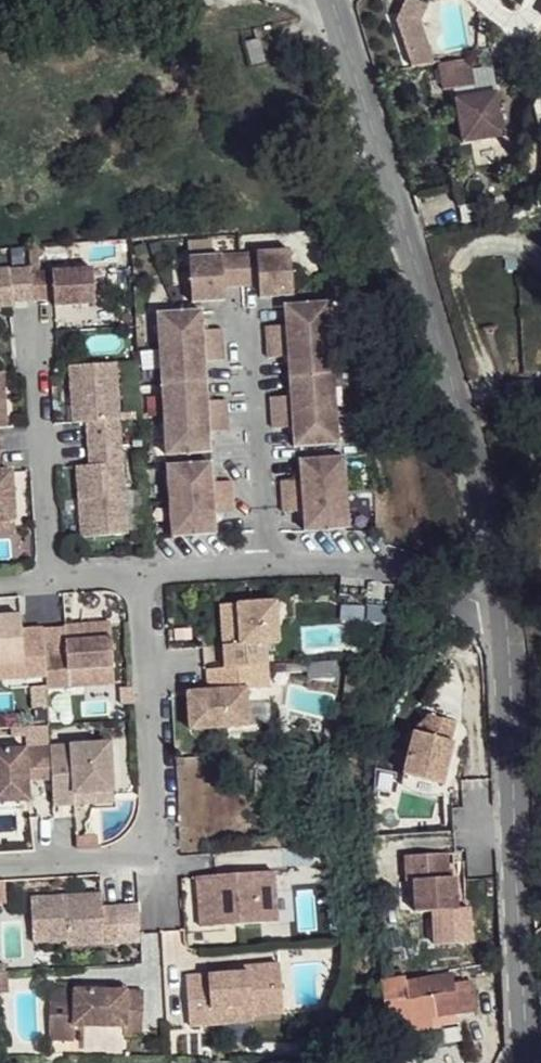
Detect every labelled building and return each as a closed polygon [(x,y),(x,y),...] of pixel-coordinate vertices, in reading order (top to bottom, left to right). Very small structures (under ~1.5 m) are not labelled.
[(413,67),(434,63),(421,22),(428,5),(417,0),(406,0),(397,21),(413,67)] [(471,58),(441,64),(446,90),(476,85),(471,58)] [(499,92),(458,99),(465,142),(506,135),(499,92)] [(196,262),(198,307),(231,305),(231,293),(265,292),(266,304),(299,303),(297,258),(196,262)] [(98,270),(36,275),(38,303),(60,301),(60,308),(101,305),(98,270)] [(36,271),(0,274),(0,311),(18,310),(17,305),(38,304),(38,303),(36,275),(36,271)] [(276,403),(277,434),(297,433),(297,453),(341,451),(335,310),(291,312),(292,332),(272,333),(273,363),(293,362),(295,402),(276,403)] [(207,315),(163,318),(170,459),(214,457),(213,437),(233,436),(231,405),(211,406),(209,366),(229,366),(228,334),(208,336),(207,315)] [(125,445),(120,366),(75,370),(76,394),(78,426),(91,426),(92,447),(125,445)] [(4,423),(11,423),(8,374),(0,375),(0,427),(4,423)] [(130,538),(125,445),(92,447),(94,469),(80,469),(82,502),(89,502),(91,540),(130,538)] [(18,522),(16,473),(2,473),(1,452),(0,452),(0,522),(18,522)] [(350,536),(347,464),(303,467),(304,487),(284,488),(285,520),(305,518),(306,538),(350,536)] [(215,468),(171,470),(174,540),(218,539),(217,519),(237,518),(235,487),(215,487),(215,468)] [(91,540),(89,502),(82,502),(84,541),(91,540)] [(0,522),(0,533),(19,532),(18,522),(0,522)] [(226,648),(227,670),(269,668),(268,646),(281,646),(279,604),(232,606),(233,627),(241,627),(242,647),(226,648)] [(0,619),(0,666),(24,664),(26,681),(47,680),(46,658),(46,630),(24,632),(24,618),(0,619)] [(113,627),(84,629),(84,636),(67,637),(68,657),(46,658),(47,680),(47,689),(48,691),(114,689),(113,627)] [(84,629),(67,629),(67,637),(84,636),(84,629)] [(0,666),(0,681),(11,681),(11,690),(47,689),(47,680),(26,681),(24,664),(0,666)] [(270,690),(269,668),(227,670),(209,671),(211,693),(189,695),(191,732),(229,729),(250,728),(247,691),(270,690)] [(415,735),(404,777),(443,788),(454,746),(453,746),(458,726),(432,719),(415,735)] [(27,734),(28,747),(49,746),(48,726),(27,727),(27,734)] [(109,743),(49,746),(51,778),(52,805),(75,804),(75,794),(112,792),(109,743)] [(49,746),(28,747),(0,748),(0,801),(28,800),(27,779),(51,778),(49,746)] [(262,780),(254,779),(252,798),(266,799),(267,779),(262,780)] [(112,792),(75,794),(75,804),(112,803),(112,792)] [(411,885),(413,918),(456,916),(454,883),(448,883),(447,861),(431,862),(432,884),(411,885)] [(272,875),(195,880),(197,930),(274,926),(272,875)] [(100,895),(30,898),(31,943),(65,941),(66,947),(117,944),(138,944),(137,907),(116,908),(100,909),(100,895)] [(226,976),(183,979),(187,1028),(209,1026),(208,1010),(248,1008),(249,1018),(280,1017),(277,967),(245,970),(245,974),(226,976)] [(452,983),(452,974),(404,981),(412,1023),(475,1013),(470,981),(452,983)] [(141,992),(71,989),(71,992),(46,991),(44,1038),(69,1039),(69,1025),(121,1027),(120,1033),(139,1033),(141,992)] [(209,1027),(249,1024),(248,1008),(208,1010),(209,1026),(209,1027)]
